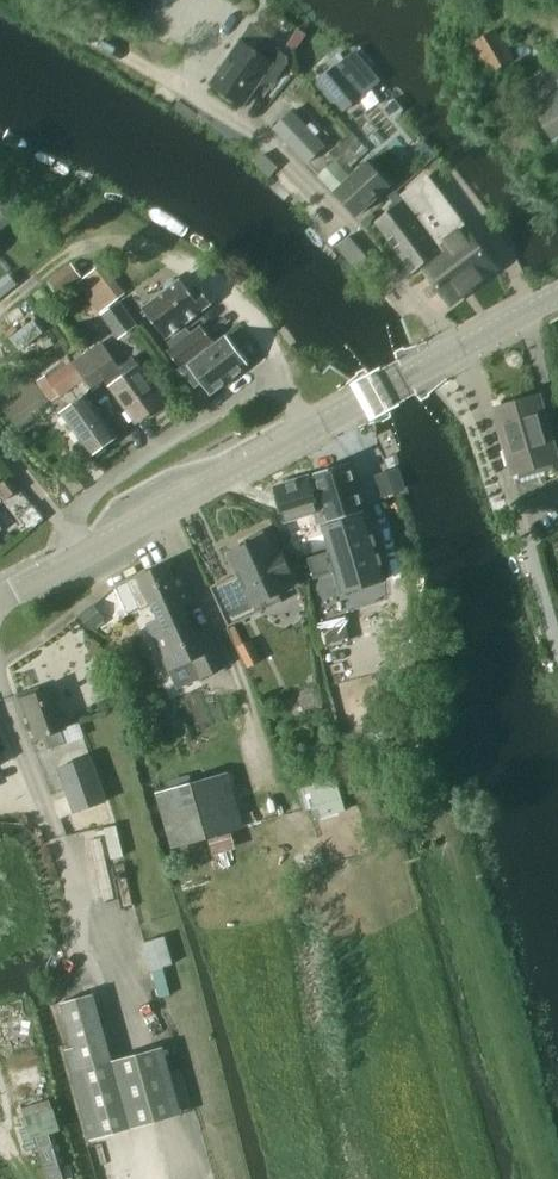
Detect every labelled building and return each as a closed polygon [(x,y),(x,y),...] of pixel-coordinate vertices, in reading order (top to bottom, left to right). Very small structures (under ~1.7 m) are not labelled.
[(490,72),(511,59),(494,31),(473,44),(490,72)] [(275,82),(289,63),(288,56),(267,42),(259,53),(241,41),(211,84),(242,106),(264,74),(275,82)] [(320,81),(317,83),(334,101),(352,85),(358,79),(364,73),(348,55),(335,67),(320,81)] [(557,139),(557,65),(520,89),(535,113),(534,114),(552,143),(557,139)] [(394,99),(384,108),(392,118),(402,109),(394,99)] [(306,164),(324,147),(292,113),(274,130),(306,164)] [(330,153),(336,160),(341,156),(352,167),(369,151),(352,133),(330,153)] [(275,181),(283,172),(266,156),(258,165),(275,181)] [(356,172),(352,167),(341,156),(336,160),(318,177),(333,193),(356,172)] [(348,181),(344,185),(365,209),(392,185),(370,161),(348,181)] [(431,184),(411,197),(462,262),(480,246),(431,184)] [(414,273),(439,252),(400,203),(375,223),(402,257),(393,264),(405,279),(413,272),(414,273)] [(350,236),(338,246),(363,272),(374,264),(350,236)] [(448,248),(428,264),(443,281),(462,265),(448,248)] [(71,264),(49,281),(59,295),(82,277),(71,264)] [(167,289),(143,307),(166,338),(211,304),(198,287),(190,293),(180,279),(176,282),(174,280),(172,279),(165,285),(165,287),(167,289)] [(103,315),(120,339),(138,326),(121,303),(103,315)] [(34,322),(10,340),(20,352),(43,335),(34,322)] [(181,367),(183,366),(207,347),(204,343),(211,338),(202,326),(191,335),(187,330),(171,343),(174,348),(169,352),(181,367)] [(223,334),(183,366),(185,369),(184,371),(193,382),(199,377),(211,393),(247,365),(246,364),(248,358),(241,349),(236,350),(223,334)] [(73,363),(85,380),(91,388),(104,379),(136,424),(166,403),(133,357),(119,367),(102,343),(73,363)] [(85,380),(73,363),(72,362),(47,379),(60,398),(85,380)] [(91,456),(117,438),(87,395),(61,413),(91,456)] [(538,397),(503,408),(512,440),(504,442),(516,484),(546,476),(543,463),(557,459),(538,397)] [(347,462),(305,477),(322,524),(340,517),(340,508),(360,501),(347,462)] [(0,487),(0,497),(4,502),(20,489),(12,478),(0,487)] [(394,479),(378,484),(382,498),(394,495),(399,493),(394,479)] [(291,481),(266,494),(271,502),(268,503),(273,512),(275,511),(278,519),(302,512),(308,528),(319,524),(305,483),(293,486),(291,481)] [(331,551),(311,558),(315,570),(337,562),(348,590),(386,577),(364,513),(324,528),(331,551)] [(276,557),(265,531),(245,540),(248,546),(231,554),(240,575),(212,588),(230,627),(283,603),(279,593),(291,588),(286,577),(292,574),(283,554),(276,557)] [(309,553),(325,546),(323,540),(307,546),(309,553)] [(183,604),(183,605),(194,600),(177,560),(132,581),(144,608),(155,603),(155,602),(169,596),(174,608),(183,604)] [(155,602),(155,603),(162,619),(151,624),(171,670),(193,660),(200,678),(228,666),(212,630),(197,636),(183,605),(183,604),(174,608),(169,596),(155,602)] [(93,606),(80,617),(91,631),(104,621),(93,606)] [(342,611),(317,616),(325,649),(349,643),(342,611)] [(150,705),(141,686),(128,692),(137,711),(150,705)] [(52,690),(41,693),(40,689),(18,696),(25,718),(30,716),(38,737),(46,734),(51,749),(66,744),(61,729),(66,727),(52,690)] [(165,706),(151,710),(157,730),(171,726),(165,706)] [(106,801),(94,766),(62,777),(75,813),(106,801)] [(214,776),(157,792),(173,848),(230,832),(214,776)] [(93,994),(62,1003),(74,1048),(64,1050),(89,1141),(130,1129),(112,1062),(93,994)] [(49,1126),(23,1134),(29,1155),(41,1151),(49,1178),(65,1178),(49,1126)]
